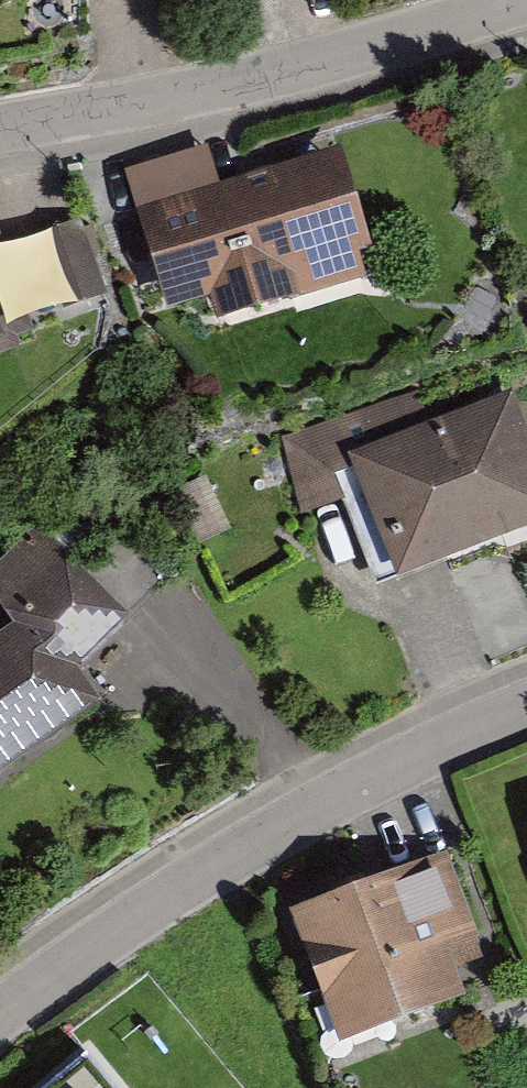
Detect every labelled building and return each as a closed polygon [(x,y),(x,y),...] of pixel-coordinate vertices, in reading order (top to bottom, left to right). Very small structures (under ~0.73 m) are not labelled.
[(125,174),(137,215),(220,191),(208,150),(125,174)] [(220,191),(137,215),(167,317),(208,304),(215,327),(365,282),(358,260),(371,256),(340,155),(220,191)] [(27,337),(0,243),(0,345),(27,337)] [(287,438),(309,505),(350,492),(378,578),(526,529),(526,446),(510,393),(429,419),(421,394),(287,438)] [(128,624),(38,528),(0,566),(0,610),(13,630),(0,639),(0,787),(102,714),(77,680),(128,624)] [(514,810),(526,843),(526,805),(514,810)] [(431,853),(274,909),(319,1034),(451,987),(437,948),(462,939),(431,853)] [(84,1050),(38,1087),(117,1087),(84,1050)]
